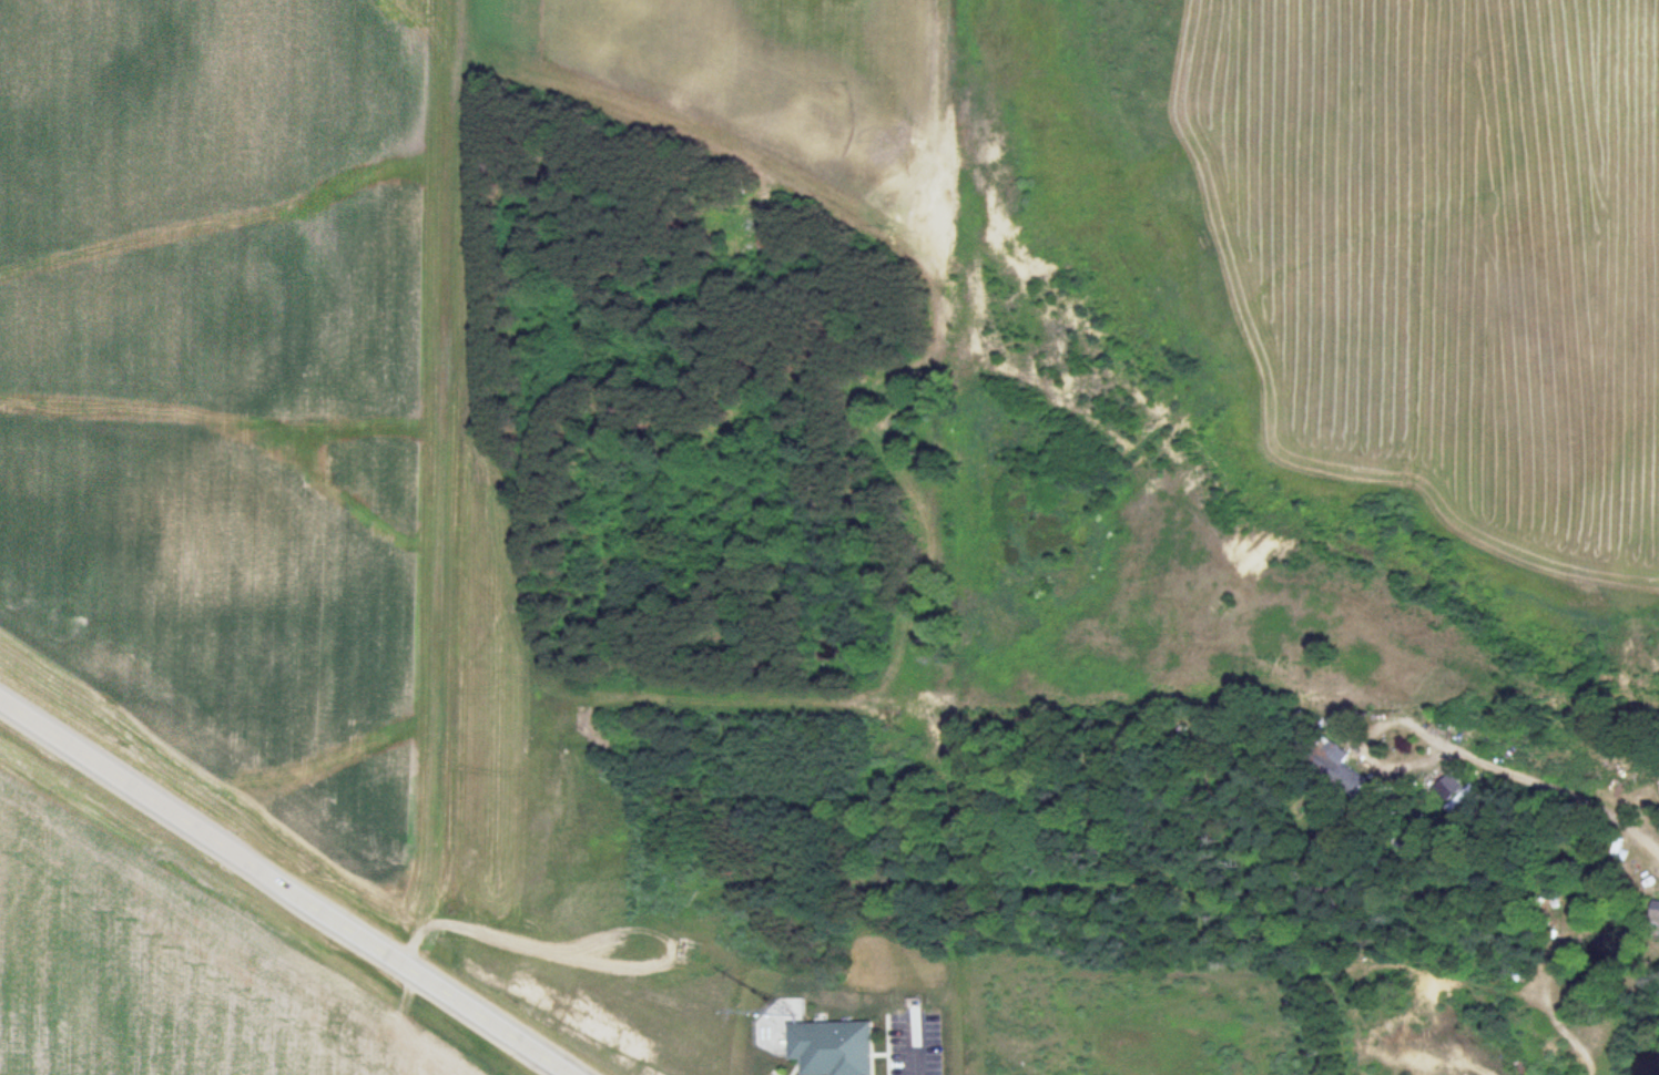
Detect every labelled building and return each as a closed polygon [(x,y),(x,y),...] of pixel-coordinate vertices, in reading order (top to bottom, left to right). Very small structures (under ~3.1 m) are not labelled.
[(1325,782),(1361,784),(1362,770),(1350,769),(1351,748),(1327,747),(1325,782)] [(1649,914),(1658,922),(1658,902),(1649,914)] [(878,1023),(794,1024),(794,1061),(806,1061),(806,1074),(878,1074),(878,1023)]
